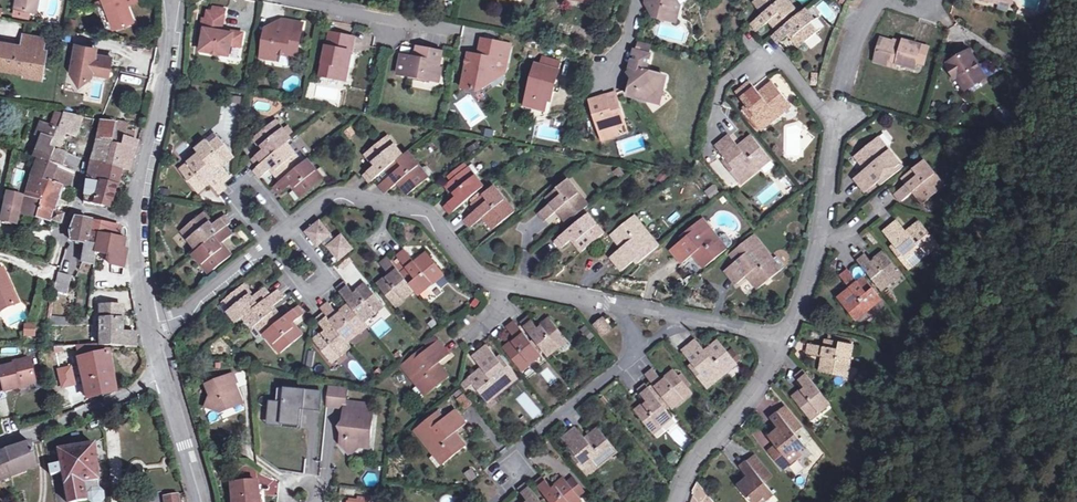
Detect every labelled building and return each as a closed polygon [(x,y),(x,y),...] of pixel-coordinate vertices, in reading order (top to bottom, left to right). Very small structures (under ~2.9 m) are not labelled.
[(39,0),(20,0),(18,9),(37,12),(39,0)] [(106,2),(116,29),(136,21),(129,5),(140,0),(111,0),(106,2)] [(680,12),(681,6),(677,0),(648,0),(648,3),(653,5),(652,11),(656,18),(665,21),(680,12)] [(754,2),(764,14),(752,23),(759,31),(771,22),(775,27),(796,10),(788,0),(756,0),(754,2)] [(231,56),(233,45),(242,46),(245,34),(223,30),(225,10),(215,8),(215,13),(209,12),(208,20),(205,20),(203,29),(206,30),(203,51),(231,56)] [(818,18),(815,21),(806,9),(773,36),(780,44),(790,35),(800,47),(822,30),(822,29),(825,27),(818,18)] [(677,24),(680,12),(665,21),(677,24)] [(283,32),(268,29),(262,58),(277,61),(278,54),(288,56),(289,51),(300,53),(305,23),(285,20),(283,32)] [(285,20),(268,29),(283,32),(285,20)] [(350,52),(352,52),(355,37),(331,33),(329,47),(328,47),(322,76),(348,81),(350,70),(347,67),(350,52)] [(41,73),(45,52),(43,51),(45,39),(24,35),(21,47),(0,43),(0,69),(25,73),(25,70),(41,73)] [(917,63),(921,47),(904,42),(903,46),(882,40),(877,58),(896,64),(915,70),(917,63)] [(496,51),(498,42),(491,41),(490,50),(496,51)] [(513,45),(498,42),(496,51),(490,50),(488,57),(483,57),(470,54),(463,88),(474,90),(478,88),(484,89),(491,85),(492,77),(497,74),(499,66),(508,68),(513,45)] [(89,52),(92,51),(92,48),(76,45),(71,73),(79,86),(92,77),(92,74),(109,77),(112,59),(95,56),(93,57),(89,52)] [(640,45),(638,53),(649,55),(651,47),(640,45)] [(432,81),(434,80),(436,69),(439,70),(443,51),(418,46),(416,58),(402,55),(398,74),(432,81)] [(929,50),(921,47),(917,63),(924,65),(929,50)] [(956,75),(958,78),(965,90),(986,77),(971,51),(949,64),(950,65),(948,66),(954,76),(956,75)] [(648,101),(664,89),(667,78),(647,72),(651,56),(649,55),(638,53),(636,52),(633,63),(637,69),(630,75),(635,81),(633,83),(629,96),(648,101)] [(544,58),(541,66),(558,71),(561,62),(544,58)] [(895,68),(896,64),(877,58),(875,63),(895,68)] [(561,72),(558,71),(541,66),(537,65),(526,107),(546,112),(551,92),(555,93),(561,72)] [(507,74),(508,68),(499,66),(497,74),(492,77),(491,85),(507,74)] [(40,80),(41,73),(25,70),(25,73),(24,77),(40,80)] [(780,112),(790,103),(773,83),(761,93),(756,88),(751,82),(743,88),(737,93),(748,107),(744,110),(761,131),(782,115),(780,112)] [(660,104),(664,89),(648,101),(660,104)] [(615,95),(608,97),(610,103),(617,101),(615,95)] [(603,136),(618,132),(617,127),(626,124),(618,100),(617,101),(610,103),(608,97),(601,99),(602,103),(593,107),(603,136)] [(792,106),(790,103),(780,112),(782,115),(792,106)] [(50,128),(57,131),(64,115),(56,114),(50,128)] [(57,131),(57,132),(76,136),(82,118),(72,116),(64,114),(64,115),(57,131)] [(276,121),(273,124),(280,132),(283,129),(276,121)] [(98,140),(113,143),(117,125),(103,122),(98,140)] [(55,171),(57,167),(50,165),(56,151),(50,148),(57,132),(57,131),(50,128),(41,124),(37,136),(42,138),(35,158),(39,159),(38,160),(33,176),(68,189),(72,178),(55,171)] [(108,167),(120,170),(120,169),(131,172),(139,144),(133,142),(125,141),(126,133),(127,125),(122,124),(117,124),(117,125),(113,143),(108,167)] [(253,159),(260,167),(288,144),(292,141),(283,129),(280,132),(273,124),(254,139),(264,150),(253,159)] [(620,136),(618,132),(603,136),(605,141),(620,136)] [(134,134),(126,133),(125,141),(133,142),(134,134)] [(218,134),(209,141),(212,145),(221,138),(218,134)] [(26,136),(25,147),(33,148),(34,137),(26,136)] [(388,136),(385,139),(392,148),(396,145),(388,136)] [(760,166),(770,157),(753,137),(740,147),(731,136),(716,148),(727,161),(724,163),(741,185),(762,168),(760,166)] [(879,137),(876,139),(885,151),(888,148),(879,137)] [(209,141),(198,151),(201,155),(224,184),(232,177),(224,167),(235,156),(221,138),(212,145),(209,141)] [(371,183),(381,175),(405,156),(396,145),(392,148),(385,139),(366,154),(375,167),(365,175),(371,183)] [(885,151),(876,139),(856,156),(867,170),(855,178),(866,192),(881,182),(883,185),(904,168),(888,148),(885,151)] [(98,140),(92,162),(108,167),(113,143),(98,140)] [(297,156),(304,164),(308,161),(292,141),(288,144),(297,156)] [(274,169),(283,181),(301,167),(294,159),(297,156),(288,144),(260,167),(255,171),(262,179),(274,169)] [(80,160),(56,151),(50,165),(57,167),(74,174),(80,160)] [(201,155),(198,151),(178,166),(185,175),(192,168),(189,165),(201,155)] [(405,156),(381,175),(386,181),(381,185),(388,193),(399,184),(409,195),(428,180),(421,171),(423,169),(409,152),(405,156)] [(227,188),(224,184),(201,155),(189,165),(192,168),(185,175),(199,193),(211,183),(220,195),(227,188)] [(294,159),(301,167),(304,164),(297,156),(294,159)] [(772,160),(770,157),(760,166),(762,168),(772,160)] [(301,167),(283,181),(276,187),(282,195),(293,186),(303,199),(321,183),(314,175),(318,172),(308,161),(304,164),(301,167)] [(936,180),(938,178),(925,161),(903,178),(908,184),(896,194),(903,202),(914,192),(924,204),(942,189),(936,180)] [(108,167),(92,162),(87,181),(99,184),(118,187),(119,186),(116,186),(120,170),(108,167)] [(72,178),(74,174),(57,167),(55,171),(72,178)] [(469,168),(465,171),(472,179),(476,176),(469,168)] [(322,169),(318,172),(325,180),(329,177),(322,169)] [(430,178),(423,169),(421,171),(428,180),(430,178)] [(472,179),(465,171),(446,186),(456,198),(445,207),(452,214),(485,188),(476,176),(472,179)] [(325,180),(318,172),(314,175),(321,183),(325,180)] [(42,204),(38,218),(62,225),(64,217),(54,214),(60,193),(67,195),(68,189),(33,176),(27,196),(25,195),(24,199),(28,200),(42,204)] [(945,186),(938,178),(936,180),(942,189),(945,186)] [(580,199),(582,197),(569,180),(547,197),(552,203),(540,213),(547,221),(558,211),(568,223),(587,208),(580,199)] [(99,184),(87,181),(84,204),(88,205),(96,206),(99,184)] [(99,184),(96,206),(112,209),(118,187),(99,184)] [(506,206),(508,204),(495,187),(473,204),(478,210),(466,219),(473,227),(485,218),(495,230),(513,215),(506,206)] [(24,199),(8,195),(6,207),(2,206),(0,215),(0,221),(17,225),(20,213),(24,199)] [(589,206),(582,197),(580,199),(587,208),(589,206)] [(28,200),(24,199),(20,213),(24,214),(28,200)] [(28,200),(24,214),(38,218),(42,204),(28,200)] [(515,213),(508,204),(506,206),(513,215),(515,213)] [(205,213),(186,228),(193,236),(189,239),(199,251),(227,228),(232,224),(226,216),(214,225),(205,213)] [(595,228),(598,225),(589,214),(556,240),(562,248),(573,240),(583,252),(602,237),(595,228)] [(91,231),(93,219),(76,216),(70,231),(73,239),(82,240),(86,241),(84,252),(82,259),(95,262),(97,243),(89,241),(91,231)] [(635,216),(632,219),(641,229),(644,227),(635,216)] [(91,231),(120,237),(123,224),(93,219),(91,231)] [(641,229),(632,219),(612,235),(623,248),(612,256),(623,271),(636,261),(639,264),(660,247),(644,227),(641,229)] [(704,219),(701,221),(709,232),(712,230),(704,219)] [(709,232),(701,221),(682,236),(684,239),(672,249),(683,264),(694,255),(705,269),(728,250),(720,240),(712,230),(709,232)] [(354,250),(342,236),(336,241),(320,222),(308,232),(310,235),(318,245),(319,244),(325,240),(339,257),(341,260),(354,250)] [(927,250),(937,242),(921,222),(908,233),(899,222),(884,233),(895,246),(892,249),(909,270),(929,253),(927,250)] [(605,234),(598,225),(595,228),(602,237),(605,234)] [(193,236),(186,228),(182,231),(189,239),(193,236)] [(234,235),(227,228),(199,251),(195,254),(203,265),(207,262),(214,271),(232,256),(223,244),(234,235)] [(118,247),(120,237),(91,231),(89,241),(97,243),(118,247)] [(759,289),(780,273),(786,267),(778,256),(773,259),(755,236),(731,255),(737,262),(726,271),(737,285),(749,276),(759,289)] [(97,243),(96,251),(106,253),(106,257),(110,264),(123,265),(125,248),(122,248),(124,238),(120,237),(118,247),(97,243)] [(720,240),(728,250),(732,247),(732,244),(727,237),(724,237),(720,240)] [(940,245),(937,242),(927,250),(929,253),(940,245)] [(408,270),(402,274),(416,291),(420,296),(437,282),(435,279),(444,272),(429,253),(416,264),(406,251),(398,257),(408,270)] [(891,278),(900,271),(884,252),(872,262),(864,252),(856,258),(860,263),(882,291),(894,281),(891,278)] [(352,287),(363,277),(347,258),(335,268),(352,287)] [(416,291),(402,274),(389,258),(383,264),(382,265),(390,275),(378,285),(394,303),(402,297),(405,300),(416,291)] [(211,274),(214,271),(207,262),(203,265),(211,274)] [(0,272),(0,312),(19,303),(4,270),(0,272)] [(863,310),(866,313),(882,299),(866,278),(859,283),(850,271),(842,278),(851,290),(840,299),(855,317),(863,310)] [(903,274),(900,271),(891,278),(894,281),(903,274)] [(446,275),(444,272),(435,279),(437,282),(446,275)] [(67,293),(70,277),(58,274),(54,290),(67,293)] [(342,294),(350,304),(365,322),(377,313),(374,309),(382,302),(367,284),(355,293),(346,283),(338,289),(342,294)] [(233,308),(229,311),(239,323),(245,317),(271,296),(265,288),(254,297),(244,285),(226,300),(233,308)] [(278,291),(271,296),(245,317),(255,329),(258,326),(265,334),(266,333),(283,319),(274,308),(284,299),(278,291)] [(397,307),(405,300),(402,297),(394,303),(397,307)] [(223,303),(229,311),(233,308),(226,300),(223,303)] [(385,306),(382,302),(374,309),(377,313),(385,306)] [(322,309),(326,314),(349,342),(360,333),(357,330),(366,323),(365,322),(350,304),(338,314),(330,303),(322,309)] [(298,307),(283,319),(266,333),(275,345),(278,343),(285,351),(303,336),(294,324),(305,315),(298,307)] [(101,321),(123,321),(123,308),(100,308),(101,321)] [(857,320),(866,313),(863,310),(855,317),(857,320)] [(349,342),(326,314),(318,320),(326,331),(315,340),(330,360),(338,352),(341,356),(352,347),(349,342)] [(557,344),(566,337),(551,319),(539,328),(530,317),(523,324),(549,357),(560,348),(557,344)] [(596,325),(604,335),(611,329),(604,318),(596,325)] [(123,321),(101,321),(101,325),(100,345),(123,347),(126,349),(137,349),(137,336),(123,335),(123,321)] [(369,326),(366,323),(357,330),(360,333),(369,326)] [(528,361),(531,364),(542,355),(519,327),(516,323),(508,329),(511,333),(516,339),(505,349),(520,368),(528,361)] [(23,324),(23,337),(36,337),(36,324),(23,324)] [(261,337),(265,334),(258,326),(255,329),(261,337)] [(178,339),(172,336),(169,341),(175,344),(178,339)] [(569,341),(566,337),(557,344),(560,348),(569,341)] [(726,369),(736,361),(720,340),(707,351),(697,339),(683,351),(694,365),(691,368),(708,389),(728,372),(726,369)] [(847,366),(850,367),(854,345),(827,340),(826,347),(810,344),(808,355),(824,357),(821,373),(844,377),(847,366)] [(421,383),(430,394),(450,377),(439,364),(450,356),(439,341),(426,352),(423,349),(403,365),(419,385),(421,383)] [(282,354),(285,351),(278,343),(275,345),(282,354)] [(63,387),(84,383),(88,400),(116,393),(110,353),(99,356),(98,348),(97,345),(54,346),(63,387)] [(496,392),(499,395),(519,378),(502,357),(499,359),(488,346),(474,358),(483,369),(470,379),(487,400),(496,392)] [(333,363),(341,356),(338,352),(330,360),(333,363)] [(0,370),(0,373),(2,381),(5,392),(20,389),(19,388),(36,383),(30,358),(12,363),(13,366),(0,370)] [(523,371),(531,364),(528,361),(520,368),(523,371)] [(738,364),(736,361),(726,369),(728,372),(738,364)] [(682,396),(690,389),(676,370),(663,381),(659,375),(654,369),(646,376),(651,382),(673,409),(685,399),(682,396)] [(816,409),(819,413),(831,403),(805,371),(797,377),(805,388),(793,398),(808,416),(816,409)] [(232,384),(235,383),(237,382),(235,373),(207,385),(211,395),(207,406),(222,413),(232,409),(236,397),(240,396),(237,389),(235,390),(232,384)] [(428,396),(430,394),(421,383),(419,385),(428,396)] [(660,422),(662,426),(674,417),(648,384),(639,391),(648,402),(636,412),(651,430),(660,422)] [(271,386),(268,415),(284,416),(283,422),(300,424),(301,407),(321,408),(323,391),(271,386)] [(348,388),(330,386),(327,405),(346,407),(347,401),(348,388)] [(693,392),(690,389),(682,396),(685,399),(693,392)] [(515,398),(534,421),(542,415),(524,391),(515,398)] [(489,403),(499,395),(496,392),(487,400),(489,403)] [(463,410),(472,404),(464,393),(456,399),(463,410)] [(243,404),(240,396),(236,397),(232,409),(243,404)] [(346,407),(372,410),(367,403),(347,401),(346,407)] [(372,410),(346,407),(343,443),(351,454),(361,446),(363,440),(372,441),(375,414),(372,410)] [(785,408),(779,413),(795,432),(801,427),(785,408)] [(812,420),(819,413),(816,409),(808,416),(812,420)] [(438,453),(446,464),(466,447),(456,434),(467,425),(455,410),(444,420),(438,412),(416,431),(436,455),(438,453)] [(780,434),(777,431),(770,437),(786,456),(795,449),(798,452),(806,446),(795,432),(779,413),(771,419),(779,429),(782,432),(780,434)] [(267,424),(283,426),(283,422),(284,416),(268,415),(267,424)] [(654,433),(662,426),(660,422),(651,430),(654,433)] [(605,458),(616,449),(599,428),(587,439),(577,428),(563,440),(573,452),(570,455),(588,476),(607,460),(605,458)] [(94,444),(59,451),(68,501),(82,501),(88,501),(90,501),(101,501),(105,497),(104,490),(100,487),(94,444)] [(18,475),(26,472),(24,467),(36,465),(32,445),(0,455),(0,483),(12,478),(9,471),(16,469),(18,475)] [(618,451),(616,449),(605,458),(607,460),(618,451)] [(789,459),(798,452),(795,449),(786,456),(789,459)] [(444,465),(446,464),(438,453),(436,455),(444,465)] [(749,477),(751,480),(748,482),(746,479),(739,485),(752,501),(756,501),(764,496),(767,499),(774,493),(765,482),(772,475),(755,455),(748,461),(741,467),(749,477)] [(468,482),(477,478),(471,468),(463,472),(468,482)] [(12,478),(18,475),(16,469),(9,471),(12,478)] [(580,498),(578,496),(568,483),(564,479),(553,488),(545,478),(537,484),(551,501),(574,501),(580,498)] [(574,478),(568,483),(578,496),(585,491),(574,478)] [(258,483),(231,486),(233,501),(260,501),(258,483)] [(531,489),(527,484),(520,491),(523,495),(528,501),(527,501),(542,501),(531,489)]
